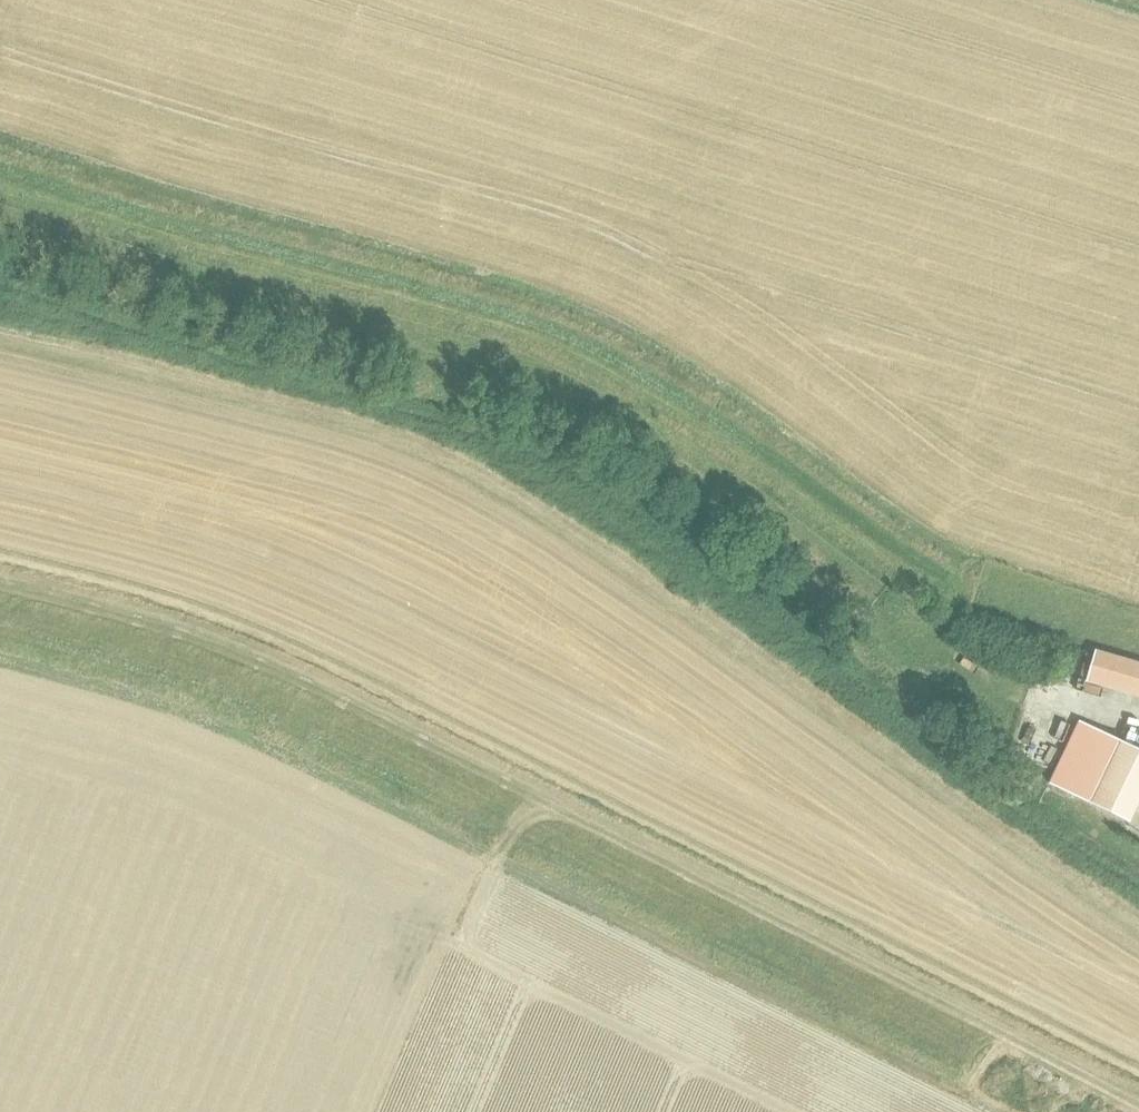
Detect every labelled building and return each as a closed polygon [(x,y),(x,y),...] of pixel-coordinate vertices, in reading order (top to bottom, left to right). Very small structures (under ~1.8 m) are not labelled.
[(1086,680),(1138,695),(1138,663),(1095,650),(1086,680)] [(1129,819),(1138,799),(1138,752),(1078,723),(1049,781),(1129,819)]
